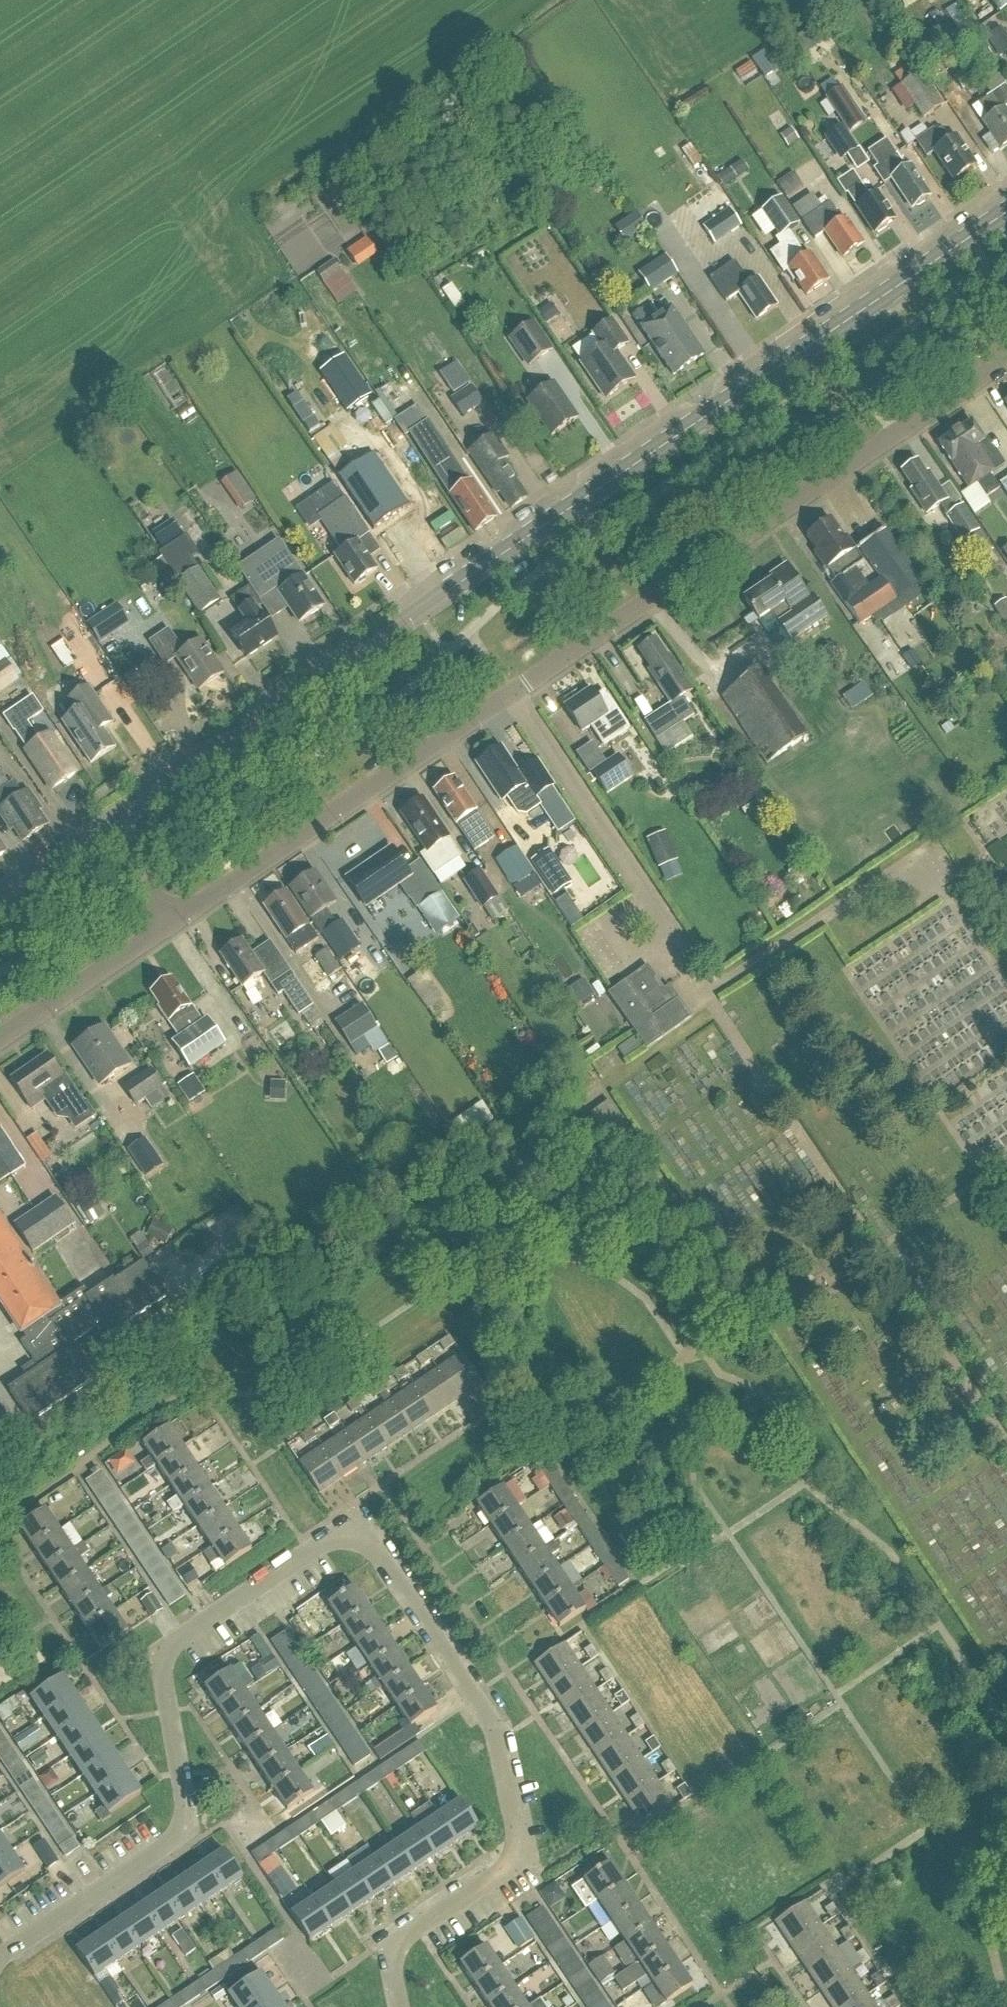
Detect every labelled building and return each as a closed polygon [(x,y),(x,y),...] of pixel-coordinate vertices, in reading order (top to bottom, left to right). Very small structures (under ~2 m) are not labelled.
[(999,16),(1006,11),(1006,0),(988,0),(999,16)] [(958,3),(946,11),(965,38),(954,45),(960,52),(965,48),(967,51),(983,40),(958,3)] [(798,58),(827,37),(815,21),(787,42),(798,58)] [(765,52),(752,60),(765,80),(778,71),(765,52)] [(751,64),(736,74),(742,83),(757,73),(751,64)] [(963,92),(982,78),(972,65),(953,78),(963,92)] [(924,118),(944,104),(922,72),(902,85),(894,89),(907,110),(915,105),(924,118)] [(1006,145),(1006,114),(1004,110),(1006,108),(1006,90),(1005,86),(977,105),(988,120),(982,124),(1000,150),(1006,145)] [(850,133),(864,123),(841,87),(826,97),(850,133)] [(841,126),(824,138),(841,163),(858,151),(841,126)] [(791,129),(782,135),(790,147),(799,141),(791,129)] [(919,146),(927,158),(934,154),(953,182),(975,167),(956,138),(950,142),(942,130),(919,146)] [(921,178),(912,164),(906,168),(897,154),(896,154),(887,140),(868,152),(878,167),(874,169),(884,183),(891,178),(903,197),(904,196),(912,209),(915,207),(919,207),(925,203),(926,200),(929,198),(918,180),(921,178)] [(723,186),(747,171),(740,160),(717,176),(723,186)] [(786,196),(801,185),(792,172),(776,184),(786,196)] [(853,173),(840,182),(857,208),(856,208),(873,234),(876,232),(878,235),(887,229),(885,226),(895,220),(876,192),(869,197),(853,173)] [(818,203),(813,196),(793,208),(814,240),(825,233),(842,258),(862,245),(851,228),(849,223),(846,218),(841,222),(825,199),(818,203)] [(779,238),(799,225),(781,198),(761,211),(779,238)] [(741,226),(730,210),(703,227),(712,240),(728,230),(730,234),(741,226)] [(636,214),(626,221),(637,237),(647,229),(636,214)] [(344,251),(355,267),(375,254),(364,238),(344,251)] [(804,258),(792,240),(771,254),(784,273),(786,272),(793,282),(795,280),(806,297),(828,282),(818,267),(816,262),(813,259),(809,254),(804,258)] [(650,293),(676,275),(663,254),(636,273),(650,293)] [(334,261),(317,273),(325,284),(342,273),(334,261)] [(749,284),(734,262),(709,279),(725,302),(738,294),(755,320),(776,306),(758,279),(749,284)] [(703,356),(671,308),(649,322),(641,310),(632,316),(672,376),(703,356)] [(509,338),(519,353),(528,367),(542,359),(555,350),(535,321),(509,338)] [(605,399),(634,379),(615,352),(627,344),(611,321),(592,333),(602,348),(580,363),(605,399)] [(344,357),(320,373),(347,414),(371,398),(344,357)] [(437,372),(450,393),(469,381),(456,360),(437,372)] [(551,436),(576,419),(552,384),(527,401),(551,436)] [(463,419),(483,405),(472,389),(451,402),(463,419)] [(300,394),(290,401),(312,435),(322,428),(300,394)] [(411,434),(410,433),(427,423),(428,422),(419,407),(395,421),(406,438),(411,434)] [(427,423),(410,433),(449,496),(475,534),(495,520),(486,507),(488,505),(472,482),(468,485),(427,423)] [(990,451),(972,423),(938,445),(968,490),(976,484),(985,500),(998,491),(989,476),(1004,466),(992,449),(990,451)] [(525,499),(513,481),(516,479),(504,460),(507,458),(492,436),(469,452),(483,473),(496,492),(499,490),(511,508),(525,499)] [(375,533),(411,508),(373,451),(336,476),(375,533)] [(925,476),(916,463),(902,473),(914,490),(911,492),(926,515),(939,507),(944,514),(951,509),(928,474),(925,476)] [(221,485),(228,495),(243,484),(237,474),(221,485)] [(308,502),(320,520),(346,502),(334,484),(308,502)] [(368,534),(346,502),(320,520),(341,551),(333,555),(353,586),(376,571),(356,541),(368,534)] [(976,561),(993,550),(964,504),(947,515),(976,561)] [(838,545),(825,526),(807,538),(818,554),(814,556),(834,584),(830,586),(857,627),(920,585),(884,532),(859,548),(880,580),(866,589),(853,570),(857,567),(841,543),(838,545)] [(186,537),(170,547),(159,555),(172,574),(203,619),(223,605),(193,561),(199,557),(186,537)] [(250,586),(262,605),(280,593),(299,622),(323,606),(303,576),(298,579),(295,574),(300,572),(279,540),(278,541),(285,552),(268,563),(264,556),(241,571),(239,567),(238,568),(250,586)] [(806,600),(801,592),(802,591),(786,567),(768,579),(770,583),(744,600),(758,622),(771,614),(790,643),(826,619),(811,596),(806,600)] [(257,608),(262,605),(250,586),(232,598),(248,622),(232,633),(248,656),(278,636),(262,613),(261,613),(257,608)] [(1006,625),(1006,599),(994,607),(1006,625)] [(88,626),(100,643),(112,635),(100,617),(88,626)] [(184,651),(168,628),(150,640),(169,668),(179,661),(199,690),(224,673),(201,639),(184,651)] [(644,722),(657,741),(693,717),(680,698),(691,691),(669,658),(666,659),(654,642),(640,652),(651,669),(649,671),(671,704),(644,722)] [(912,650),(901,657),(910,671),(921,663),(912,650)] [(20,680),(6,660),(0,664),(0,694),(20,680)] [(766,765),(802,741),(756,673),(721,697),(766,765)] [(862,683),(841,698),(851,711),(871,697),(862,683)] [(116,747),(103,729),(114,721),(109,714),(89,685),(69,699),(77,711),(63,721),(92,763),(116,747)] [(596,698),(590,690),(565,707),(582,733),(591,727),(604,747),(629,730),(604,693),(596,698)] [(40,742),(28,723),(43,713),(33,698),(5,717),(15,732),(16,731),(28,750),(27,751),(53,790),(76,775),(50,736),(40,742)] [(573,752),(581,766),(599,757),(592,742),(573,752)] [(553,787),(537,762),(518,774),(501,747),(476,764),(501,802),(507,798),(517,813),(526,815),(540,806),(551,822),(568,811),(552,787),(553,787)] [(607,794),(634,776),(619,754),(593,772),(607,793),(607,794)] [(422,774),(431,788),(450,775),(441,762),(422,774)] [(586,776),(600,798),(601,797),(607,793),(593,772),(586,776)] [(476,812),(457,784),(454,779),(448,782),(434,792),(456,825),(474,851),(493,839),(475,812),(476,812)] [(24,841),(48,825),(38,810),(41,808),(28,790),(21,795),(14,783),(0,792),(0,806),(1,808),(0,809),(0,812),(11,829),(14,827),(24,841)] [(751,795),(737,805),(746,819),(760,809),(751,795)] [(433,875),(460,857),(447,839),(448,839),(422,800),(400,814),(426,852),(420,856),(433,875)] [(664,880),(682,873),(664,830),(645,838),(664,880)] [(512,870),(505,874),(521,898),(541,885),(517,847),(503,856),(512,870)] [(406,871),(391,849),(347,880),(366,908),(399,885),(409,901),(434,883),(419,862),(406,871)] [(563,863),(544,877),(555,894),(575,880),(563,863)] [(483,909),(500,898),(481,869),(464,880),(483,909)] [(334,926),(324,911),(335,904),(315,873),(290,890),(310,920),(311,919),(321,934),(334,926)] [(436,935),(461,918),(443,891),(418,908),(436,935)] [(296,955),(318,940),(286,892),(264,907),(296,955)] [(251,955),(242,941),(220,956),(242,988),(263,974),(271,986),(278,997),(283,993),(298,1017),(313,1007),(290,972),(270,942),(251,955)] [(330,977),(342,969),(328,948),(316,956),(330,977)] [(659,994),(645,975),(633,984),(635,987),(630,990),(624,982),(623,983),(624,983),(607,996),(646,1050),(664,1038),(691,1019),(668,987),(667,988),(659,994)] [(194,1014),(172,980),(151,994),(160,1007),(157,1008),(167,1023),(168,1023),(179,1040),(172,1044),(189,1069),(224,1045),(207,1020),(202,1024),(195,1014),(194,1014)] [(581,984),(568,992),(577,1008),(595,997),(589,986),(584,989),(581,984)] [(364,1038),(379,1028),(363,1004),(336,1021),(352,1046),(364,1038)] [(100,1086),(130,1066),(104,1028),(74,1049),(100,1086)] [(618,1049),(625,1058),(641,1046),(634,1038),(618,1049)] [(391,1047),(380,1054),(388,1066),(398,1060),(391,1047)] [(58,1076),(46,1058),(11,1082),(32,1111),(45,1102),(50,1110),(62,1102),(79,1126),(92,1116),(83,1103),(82,1104),(61,1074),(58,1076)] [(164,1086),(151,1067),(124,1086),(136,1105),(146,1098),(164,1086)] [(195,1080),(180,1090),(190,1105),(205,1094),(195,1080)] [(271,1082),(270,1102),(284,1102),(285,1083),(271,1082)] [(609,1102),(589,1116),(605,1139),(625,1125),(609,1102)] [(482,1103),(476,1107),(487,1124),(493,1120),(482,1103)] [(10,1176),(10,1177),(25,1167),(10,1145),(9,1145),(0,1131),(0,1161),(10,1176)] [(42,1164),(52,1157),(36,1134),(26,1141),(42,1164)] [(141,1140),(129,1149),(147,1176),(165,1164),(156,1151),(151,1154),(141,1140)] [(10,1176),(0,1161),(0,1183),(10,1176)] [(55,1197),(33,1212),(53,1241),(74,1227),(55,1197)] [(93,1198),(79,1207),(91,1224),(105,1215),(93,1198)] [(53,1241),(33,1212),(13,1225),(32,1254),(53,1241)] [(154,1222),(147,1236),(165,1245),(172,1231),(154,1222)] [(28,1423),(96,1378),(74,1344),(87,1335),(94,1330),(102,1342),(138,1318),(139,1317),(167,1299),(163,1293),(143,1263),(115,1282),(114,1281),(89,1297),(84,1289),(60,1305),(10,1229),(6,1232),(0,1223),(0,1302),(25,1339),(20,1343),(38,1369),(6,1390),(28,1423)] [(147,1242),(137,1249),(144,1259),(154,1253),(147,1242)] [(446,1355),(456,1348),(449,1337),(439,1344),(446,1355)] [(422,1371),(433,1364),(425,1353),(415,1360),(422,1371)] [(437,1371),(457,1402),(481,1386),(461,1355),(437,1371)] [(399,1386),(410,1379),(403,1369),(392,1375),(399,1386)] [(434,1417),(457,1402),(437,1371),(414,1387),(434,1417)] [(377,1401),(386,1395),(379,1384),(369,1391),(377,1401)] [(411,1432),(434,1417),(414,1387),(391,1402),(411,1432)] [(354,1417),(364,1410),(357,1399),(347,1406),(354,1417)] [(388,1448),(411,1432),(391,1402),(368,1417),(388,1448)] [(330,1432),(341,1425),(333,1415),(323,1422),(330,1432)] [(365,1463),(388,1448),(368,1417),(345,1433),(365,1463)] [(156,1466),(182,1449),(168,1428),(142,1445),(150,1457),(142,1463),(148,1472),(156,1466)] [(307,1448),(318,1441),(311,1430),(300,1437),(307,1448)] [(342,1478),(365,1463),(345,1433),(322,1448),(342,1478)] [(319,1494),(342,1478),(322,1448),(298,1464),(319,1494)] [(170,1487),(196,1469),(182,1449),(156,1466),(170,1487)] [(112,1473),(133,1466),(128,1451),(107,1458),(112,1473)] [(550,1487),(560,1480),(549,1463),(539,1470),(542,1475),(550,1487)] [(183,1507),(209,1489),(196,1469),(170,1487),(177,1497),(168,1503),(175,1513),(183,1507)] [(93,1494),(109,1483),(101,1472),(86,1483),(93,1494)] [(542,1475),(531,1482),(539,1494),(550,1487),(542,1475)] [(100,1504),(115,1494),(109,1483),(93,1494),(100,1504)] [(563,1507),(574,1500),(563,1484),(553,1491),(563,1507)] [(491,1526),(516,1509),(502,1488),(477,1505),(491,1526)] [(197,1527),(223,1510),(209,1489),(183,1507),(197,1527)] [(107,1514),(122,1504),(115,1494),(100,1504),(107,1514)] [(114,1525),(129,1514),(122,1504),(107,1514),(114,1525)] [(577,1528),(588,1521),(577,1505),(567,1512),(577,1528)] [(504,1546),(530,1529),(516,1509),(491,1526),(504,1546)] [(210,1547),(236,1530),(223,1510),(197,1527),(210,1547)] [(20,1528),(34,1549),(59,1532),(45,1511),(20,1528)] [(566,1512),(554,1520),(562,1531),(573,1523),(566,1512)] [(121,1535),(136,1525),(129,1514),(114,1525),(121,1535)] [(128,1545),(143,1535),(136,1525),(121,1535),(128,1545)] [(591,1548),(601,1541),(591,1525),(580,1532),(591,1548)] [(518,1566),(543,1549),(530,1529),(504,1546),(518,1566)] [(236,1530),(210,1547),(224,1568),(250,1551),(236,1530)] [(73,1552),(72,1551),(59,1532),(34,1549),(47,1569),(73,1552)] [(135,1556),(150,1545),(143,1535),(128,1545),(135,1556)] [(86,1572),(78,1560),(90,1552),(85,1543),(72,1551),(73,1552),(47,1569),(61,1589),(86,1572)] [(531,1587),(557,1569),(549,1558),(558,1552),(552,1543),(543,1549),(518,1566),(531,1587)] [(141,1566),(157,1556),(150,1545),(135,1556),(141,1566)] [(604,1568),(615,1561),(604,1545),(594,1552),(604,1568)] [(148,1576),(164,1566),(157,1556),(141,1566),(148,1576)] [(189,1565),(179,1572),(188,1586),(199,1579),(189,1565)] [(155,1587),(171,1576),(164,1566),(148,1576),(155,1587)] [(617,1588),(628,1581),(618,1566),(607,1573),(617,1588)] [(545,1607),(570,1590),(557,1569),(531,1587),(545,1607)] [(61,1589),(75,1610),(100,1592),(86,1572),(61,1589)] [(162,1597),(178,1587),(171,1576),(155,1587),(162,1597)] [(178,1587),(162,1597),(169,1607),(185,1597),(178,1587)] [(107,1588),(100,1592),(106,1601),(113,1597),(107,1588)] [(342,1627),(368,1609),(353,1588),(328,1606),(342,1627)] [(570,1590),(545,1607),(559,1628),(584,1611),(570,1590)] [(75,1610),(88,1630),(114,1613),(106,1601),(100,1592),(75,1610)] [(152,1619),(163,1612),(151,1595),(141,1602),(152,1619)] [(134,1597),(115,1609),(125,1625),(144,1613),(134,1597)] [(355,1647),(381,1629),(368,1609),(342,1627),(355,1647)] [(114,1613),(88,1630),(102,1651),(128,1634),(114,1613)] [(369,1667),(395,1650),(381,1629),(355,1647),(369,1667)] [(278,1654),(294,1643),(287,1632),(271,1643),(278,1654)] [(285,1664),(301,1653),(294,1643),(278,1654),(285,1664)] [(550,1689),(580,1668),(564,1645),(534,1665),(550,1689)] [(590,1662),(599,1656),(592,1646),(584,1652),(590,1662)] [(395,1650),(369,1667),(383,1687),(409,1670),(395,1650)] [(292,1674),(308,1664),(301,1653),(285,1664),(292,1674)] [(273,1654),(259,1663),(267,1676),(281,1667),(273,1654)] [(299,1684),(315,1674),(308,1664),(292,1674),(299,1684)] [(565,1711),(595,1691),(580,1668),(550,1689),(565,1711)] [(606,1685),(614,1679),(607,1669),(599,1675),(606,1685)] [(396,1707),(422,1690),(409,1670),(383,1687),(396,1707)] [(244,1692),(230,1671),(205,1688),(219,1709),(244,1692)] [(306,1695),(322,1684),(315,1674),(299,1684),(306,1695)] [(44,1719),(76,1697),(63,1677),(31,1699),(44,1719)] [(313,1705),(329,1695),(322,1684),(306,1695),(313,1705)] [(422,1690),(396,1707),(411,1728),(436,1711),(422,1690)] [(581,1734),(611,1714),(595,1691),(565,1711),(581,1734)] [(244,1692),(219,1709),(232,1729),(258,1712),(244,1692)] [(621,1708),(629,1702),(623,1692),(614,1698),(621,1708)] [(320,1715),(336,1705),(329,1695),(313,1705),(320,1715)] [(57,1738),(89,1716),(76,1697),(44,1719),(57,1738)] [(0,1708),(0,1720),(3,1725),(14,1718),(10,1712),(5,1704),(0,1708)] [(327,1726),(343,1715),(336,1705),(320,1715),(327,1726)] [(258,1712),(232,1729),(246,1749),(271,1732),(258,1712)] [(596,1757),(626,1737),(611,1714),(581,1734),(596,1757)] [(334,1736),(350,1725),(343,1715),(327,1726),(334,1736)] [(69,1757),(102,1736),(89,1716),(57,1738),(69,1757)] [(637,1731),(645,1726),(638,1716),(630,1721),(637,1731)] [(341,1746),(356,1736),(350,1725),(334,1736),(341,1746)] [(285,1752),(271,1732),(246,1749),(259,1770),(285,1752)] [(10,1744),(3,1734),(0,1736),(0,1751),(10,1744)] [(21,1736),(14,1741),(21,1751),(28,1747),(21,1736)] [(82,1776),(115,1755),(102,1736),(69,1757),(82,1776)] [(348,1757),(363,1746),(356,1736),(341,1746),(348,1757)] [(612,1780),(642,1760),(626,1737),(596,1757),(612,1780)] [(325,1739),(305,1752),(311,1761),(331,1748),(325,1739)] [(652,1754),(660,1749),(654,1739),(646,1744),(652,1754)] [(17,1755),(10,1744),(0,1751),(0,1759),(3,1764),(17,1755)] [(363,1746),(348,1757),(354,1767),(370,1756),(363,1746)] [(405,1767),(420,1757),(412,1746),(398,1756),(405,1767)] [(40,1752),(30,1760),(36,1769),(47,1762),(40,1752)] [(259,1770),(273,1790),(299,1773),(285,1752),(259,1770)] [(10,1774),(24,1765),(17,1755),(3,1764),(10,1774)] [(95,1796),(127,1774),(115,1755),(82,1776),(95,1796)] [(384,1781),(399,1771),(391,1760),(377,1770),(384,1781)] [(627,1803),(657,1783),(642,1760),(612,1780),(627,1803)] [(661,1767),(667,1777),(676,1771),(669,1761),(661,1767)] [(17,1785),(31,1775),(24,1765),(10,1774),(17,1785)] [(287,1811),(313,1794),(299,1773),(273,1790),(287,1811)] [(127,1774),(95,1796),(103,1807),(94,1813),(101,1823),(110,1817),(109,1815),(141,1794),(127,1774)] [(363,1795),(378,1785),(371,1774),(356,1784),(363,1795)] [(24,1795),(38,1786),(31,1775),(17,1785),(24,1795)] [(657,1783),(627,1803),(643,1827),(653,1821),(659,1830),(679,1817),(672,1808),(673,1807),(657,1783)] [(684,1801),(692,1795),(685,1785),(677,1790),(684,1801)] [(31,1806),(45,1796),(38,1786),(24,1795),(31,1806)] [(342,1809),(357,1799),(350,1788),(335,1798),(342,1809)] [(38,1816),(52,1807),(45,1796),(31,1806),(38,1816)] [(321,1823),(336,1813),(329,1803),(314,1812),(321,1823)] [(439,1818),(456,1842),(477,1828),(461,1803),(439,1818)] [(45,1826),(59,1817),(52,1807),(38,1816),(45,1826)] [(337,1812),(321,1823),(331,1838),(347,1827),(337,1812)] [(52,1837),(66,1828),(59,1817),(45,1826),(52,1837)] [(301,1837),(315,1827),(308,1817),(293,1826),(301,1837)] [(435,1856),(456,1842),(439,1818),(418,1832),(435,1856)] [(59,1847),(73,1838),(66,1828),(52,1837),(59,1847)] [(280,1851),(294,1841),(287,1830),(272,1840),(280,1851)] [(414,1870),(435,1856),(418,1832),(398,1846),(414,1870)] [(11,1852),(0,1836),(0,1859),(11,1852)] [(73,1838),(59,1847),(66,1858),(80,1848),(73,1838)] [(45,1864),(55,1857),(44,1841),(34,1847),(45,1864)] [(259,1865),(273,1855),(266,1845),(252,1855),(259,1865)] [(393,1884),(414,1870),(398,1846),(377,1860),(393,1884)] [(0,1859),(0,1888),(24,1872),(11,1852),(0,1859)] [(203,1867),(220,1892),(241,1877),(225,1853),(203,1867)] [(373,1898),(393,1884),(377,1860),(356,1873),(373,1898)] [(610,1864),(584,1881),(598,1903),(624,1885),(610,1864)] [(280,1866),(267,1876),(279,1893),(292,1884),(280,1866)] [(199,1906),(220,1892),(203,1867),(182,1881),(199,1906)] [(352,1912),(373,1898),(356,1873),(335,1887),(352,1912)] [(178,1920),(199,1906),(182,1881),(162,1895),(178,1920)] [(326,1894),(314,1901),(331,1926),(352,1912),(335,1887),(334,1888),(329,1881),(321,1886),(326,1894)] [(555,1885),(542,1894),(550,1907),(559,1901),(561,1894),(555,1885)] [(611,1923),(637,1906),(624,1885),(598,1903),(611,1923)] [(157,1934),(178,1920),(162,1895),(141,1910),(157,1934)] [(309,1941),(331,1926),(314,1901),(293,1916),(309,1941)] [(791,1947),(821,1927),(805,1903),(775,1923),(791,1947)] [(831,1920),(839,1915),(833,1905),(824,1911),(831,1920)] [(625,1943),(651,1926),(637,1906),(611,1923),(625,1943)] [(533,1929),(549,1919),(542,1908),(526,1918),(533,1929)] [(137,1948),(157,1934),(141,1910),(120,1924),(137,1948)] [(540,1939),(556,1929),(549,1919),(533,1929),(540,1939)] [(518,1920),(506,1928),(520,1948),(532,1941),(518,1920)] [(116,1962),(137,1948),(120,1924),(99,1938),(116,1962)] [(638,1964),(664,1947),(651,1926),(625,1943),(638,1964)] [(806,1970),(837,1950),(821,1927),(791,1947),(806,1970)] [(846,1944),(855,1938),(848,1928),(840,1933),(846,1944)] [(547,1950),(563,1939),(556,1929),(540,1939),(547,1950)] [(269,1950),(283,1940),(276,1930),(262,1939),(269,1950)] [(94,1977),(116,1962),(99,1938),(78,1952),(94,1977)] [(554,1960),(570,1950),(563,1939),(547,1950),(554,1960)] [(190,1940),(181,1947),(187,1956),(197,1950),(190,1940)] [(248,1964),(263,1954),(256,1944),(241,1953),(248,1964)] [(473,1984),(499,1967),(486,1946),(460,1963),(473,1984)] [(652,1984),(678,1967),(664,1947),(638,1964),(617,1978),(613,1980),(622,1993),(647,1977),(652,1984)] [(561,1971),(577,1960),(570,1950),(554,1960),(561,1971)] [(822,1993),(852,1973),(837,1950),(806,1970),(822,1993)] [(862,1966),(870,1961),(863,1950),(855,1956),(862,1966)] [(613,1980),(617,1978),(605,1960),(603,1957),(588,1967),(602,1988),(613,1980)] [(227,1978),(242,1968),(235,1958),(220,1967),(227,1978)] [(568,1981),(584,1971),(577,1960),(561,1971),(568,1981)] [(487,2005),(513,1988),(499,1967),(473,1984),(487,2005)] [(692,1988),(678,1967),(652,1984),(666,2005),(692,1988)] [(574,1991),(590,1981),(584,1971),(568,1981),(574,1991)] [(206,1992),(221,1982),(214,1972),(199,1982),(206,1992)] [(262,1973),(229,1995),(237,2006),(254,2006),(275,1993),(262,1973)] [(867,1996),(852,1973),(822,1993),(831,2006),(850,2006),(867,1996)] [(877,1989),(885,1984),(879,1974),(870,1979),(877,1989)] [(111,1978),(100,1985),(109,1998),(120,1991),(111,1978)] [(581,2002),(597,1991),(590,1981),(574,1991),(581,2002)] [(186,2006),(200,1996),(193,1986),(179,1996),(186,2006)] [(223,1987),(211,1996),(215,2003),(228,1994),(223,1987)] [(513,1988),(487,2005),(488,2006),(526,2006),(513,1988)] [(604,2002),(597,1991),(581,2002),(585,2006),(596,2006),(604,2002)] [(275,1993),(254,2006),(284,2006),(275,1993)] [(850,2006),(875,2006),(867,1996),(850,2006)] [(900,2006),(894,1997),(885,2002),(889,2006),(900,2006)]
